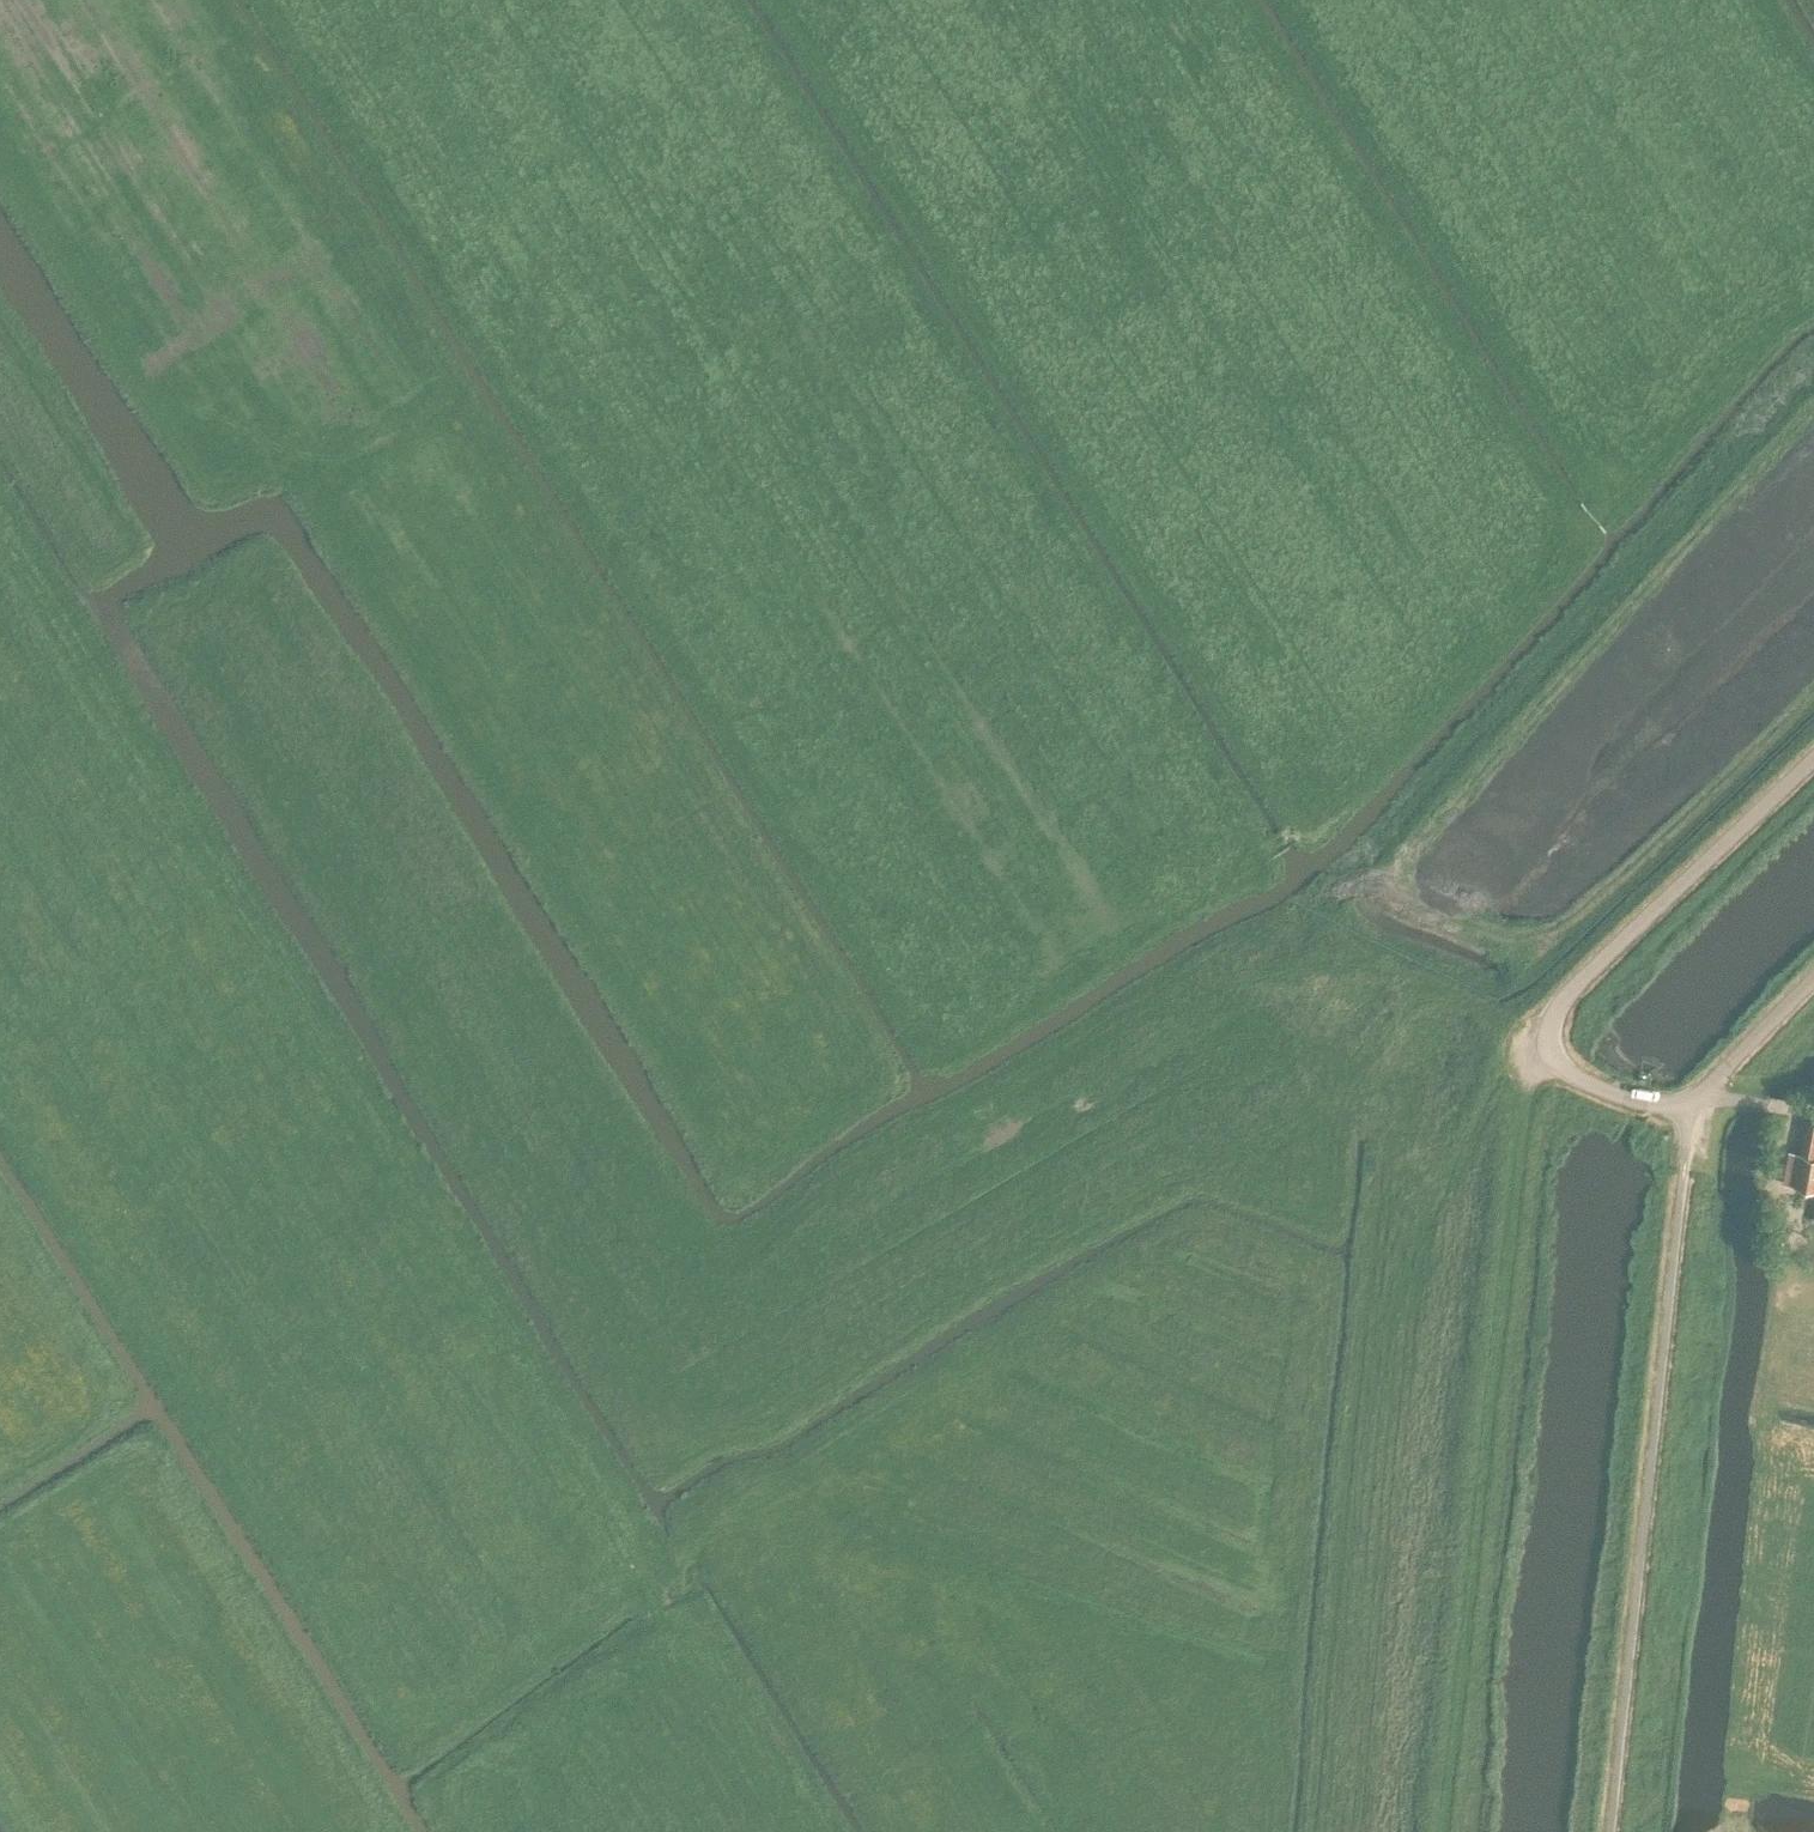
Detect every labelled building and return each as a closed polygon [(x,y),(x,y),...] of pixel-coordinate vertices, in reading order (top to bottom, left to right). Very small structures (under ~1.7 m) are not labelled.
[(1807,1118),(1801,1152),(1790,1149),(1784,1182),(1813,1188),(1813,1119),(1807,1118)]
